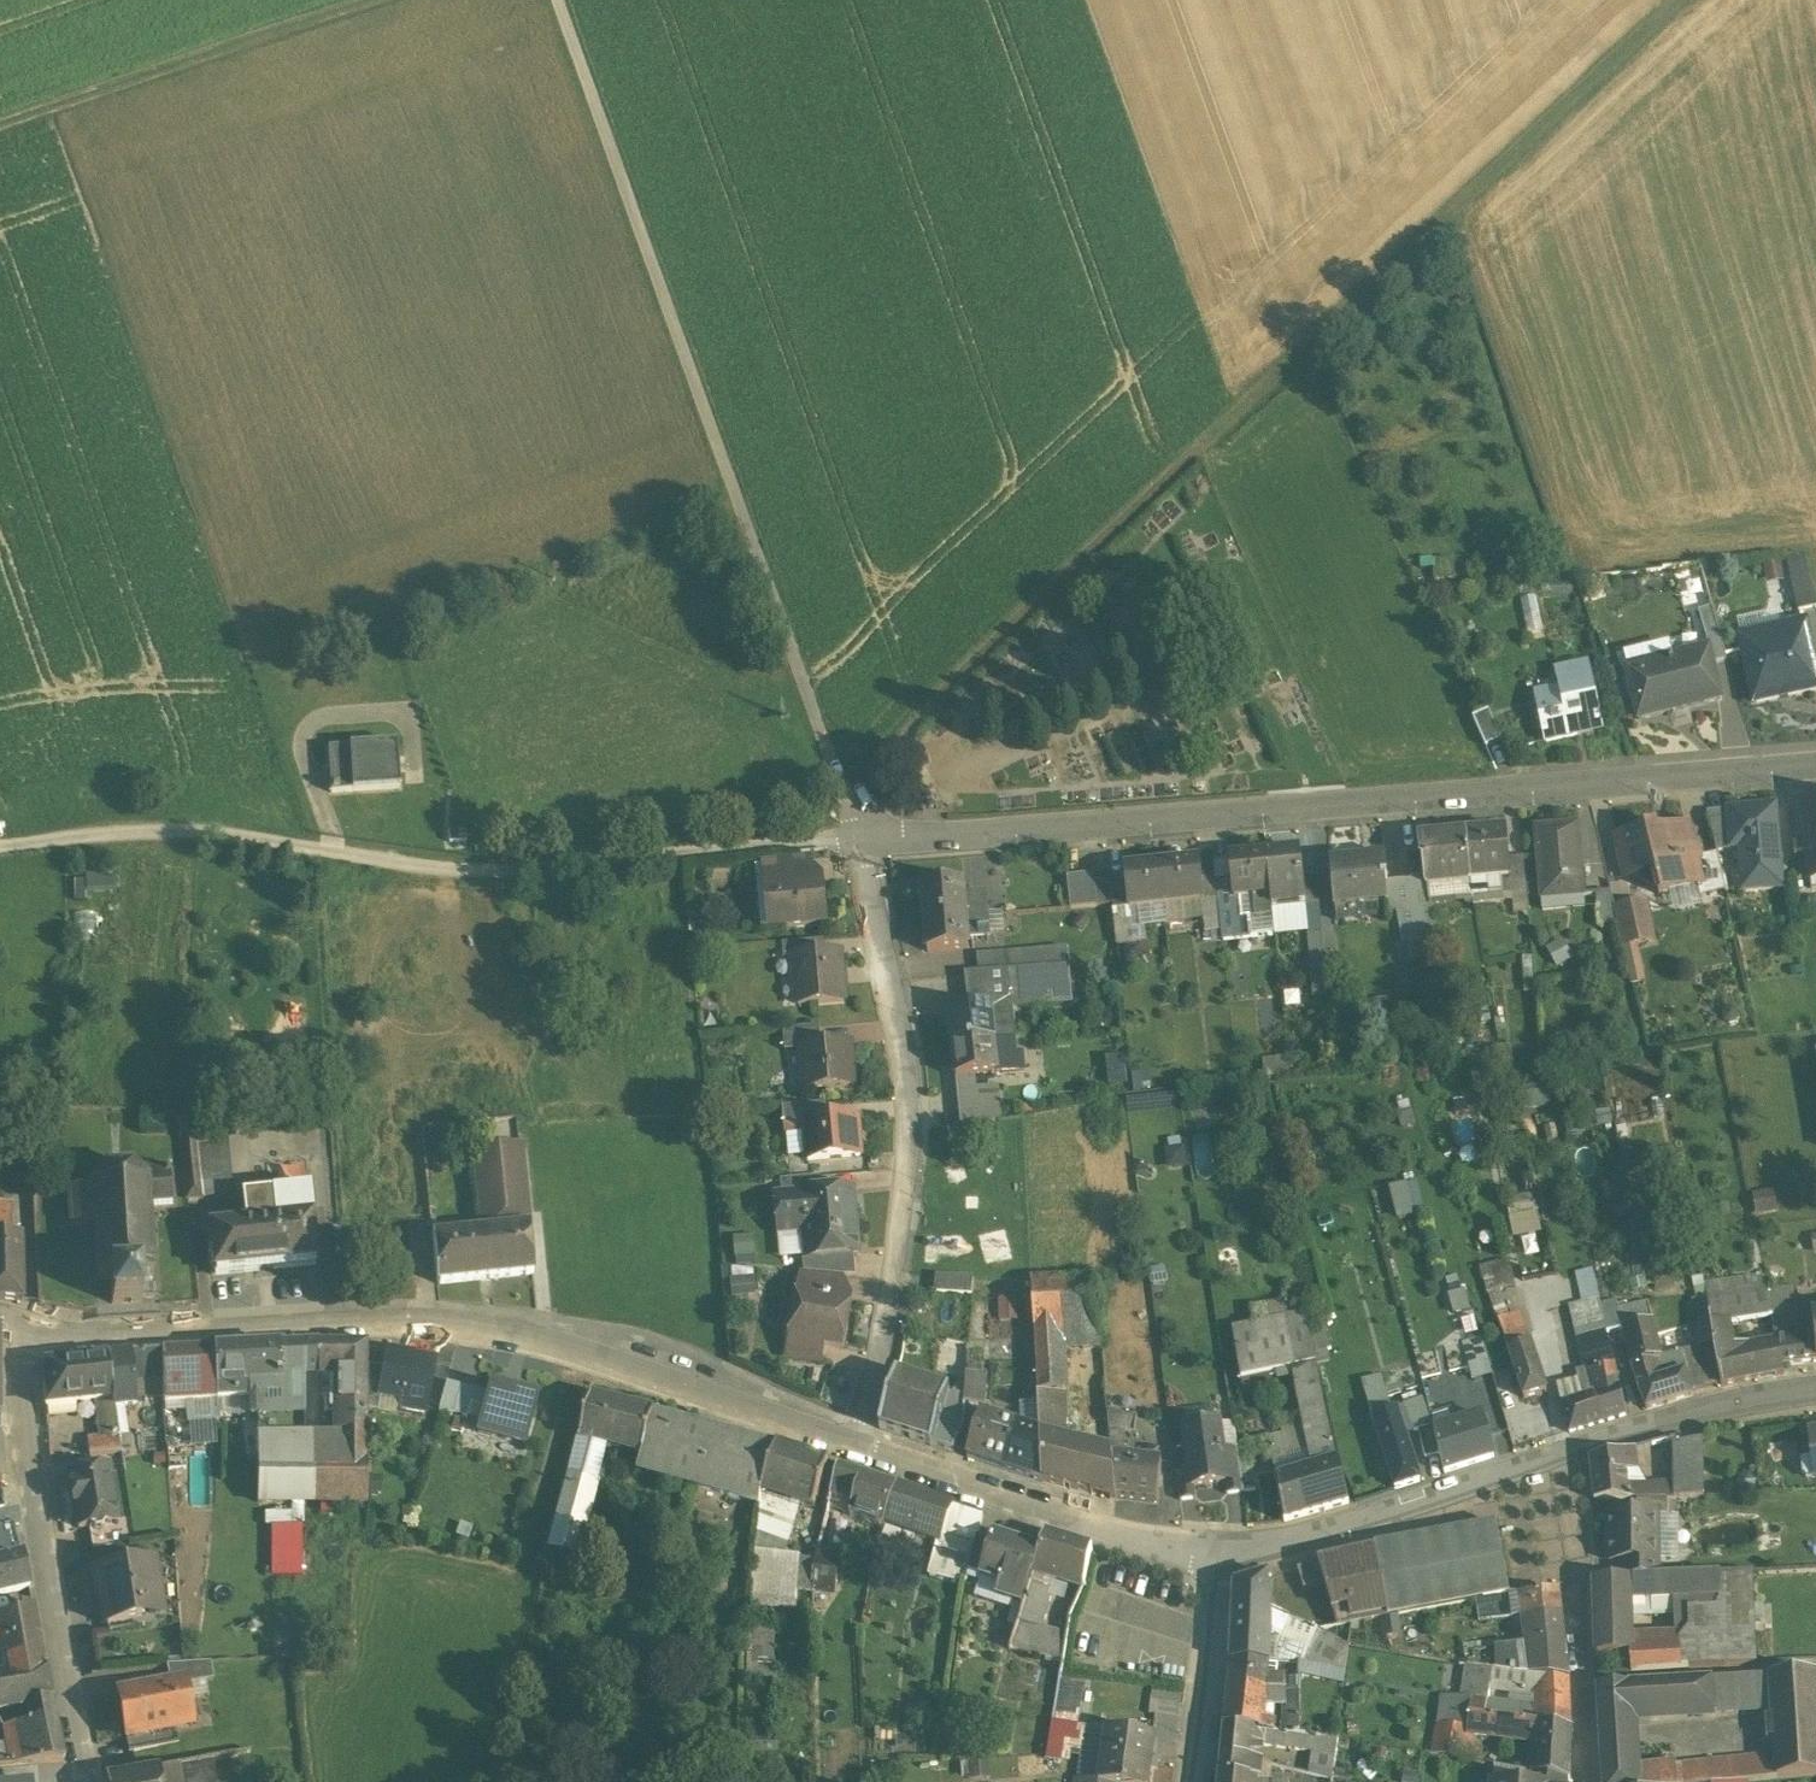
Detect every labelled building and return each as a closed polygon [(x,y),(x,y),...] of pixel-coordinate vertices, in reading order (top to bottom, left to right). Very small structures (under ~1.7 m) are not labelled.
[(1786,557),(1798,612),(1815,608),(1815,603),(1805,555),(1786,557)] [(1698,612),(1706,638),(1719,634),(1712,608),(1698,612)] [(1740,638),(1754,704),(1815,690),(1815,669),(1806,623),(1740,638)] [(1708,649),(1712,663),(1726,659),(1719,634),(1706,638),(1708,649)] [(1708,649),(1626,669),(1639,720),(1673,711),(1673,709),(1703,701),(1703,704),(1721,699),(1712,663),(1708,649)] [(1559,690),(1534,695),(1544,742),(1577,735),(1576,731),(1602,726),(1589,665),(1555,672),(1559,690)] [(1501,739),(1488,711),(1473,717),(1486,746),(1501,739)] [(397,744),(328,748),(331,793),(399,789),(397,744)] [(1803,803),(1809,873),(1815,873),(1815,802),(1803,803)] [(1774,806),(1728,810),(1729,818),(1731,847),(1738,847),(1742,891),(1781,888),(1774,806)] [(1729,818),(1709,820),(1716,849),(1731,847),(1729,818)] [(1652,828),(1616,837),(1625,877),(1653,871),(1658,895),(1698,885),(1701,885),(1696,864),(1698,860),(1700,860),(1699,857),(1698,851),(1691,847),(1686,825),(1653,833),(1652,828)] [(1577,826),(1536,830),(1542,899),(1584,896),(1577,826)] [(465,830),(448,831),(449,843),(466,842),(465,830)] [(1507,832),(1466,836),(1471,881),(1501,879),(1511,878),(1509,859),(1507,832)] [(1466,836),(1418,841),(1420,865),(1423,865),(1424,879),(1425,886),(1471,881),(1466,836)] [(1300,853),(1266,856),(1272,905),(1303,902),(1305,902),(1303,878),(1300,853)] [(1717,854),(1699,857),(1700,860),(1698,860),(1696,864),(1701,885),(1698,885),(1701,898),(1726,892),(1717,854)] [(1266,856),(1229,860),(1231,879),(1234,899),(1241,898),(1255,897),(1257,919),(1273,917),(1272,905),(1266,856)] [(1384,860),(1366,862),(1366,859),(1364,859),(1364,862),(1332,866),(1331,862),(1330,862),(1334,910),(1336,910),(1335,906),(1385,901),(1386,905),(1387,905),(1385,884),(1388,884),(1388,882),(1385,857),(1384,857),(1384,860)] [(1526,893),(1523,858),(1509,859),(1511,878),(1501,879),(1502,895),(1526,893)] [(801,861),(765,864),(767,887),(774,887),(774,885),(803,882),(801,861)] [(1199,863),(1162,866),(1166,906),(1182,904),(1200,902),(1203,902),(1201,882),(1199,863)] [(1162,866),(1124,870),(1129,909),(1166,906),(1162,866)] [(1110,875),(1094,877),(1097,907),(1113,905),(1110,875)] [(1094,877),(1068,880),(1070,909),(1097,907),(1094,877)] [(1317,877),(1303,878),(1305,902),(1303,902),(1304,910),(1320,908),(1317,877)] [(1242,918),(1241,898),(1234,899),(1231,879),(1216,880),(1221,932),(1222,940),(1252,937),(1250,917),(1242,918)] [(1425,886),(1424,879),(1410,880),(1418,910),(1423,933),(1434,931),(1425,886)] [(1221,932),(1216,880),(1201,882),(1203,902),(1200,902),(1204,933),(1221,932)] [(1418,910),(1410,880),(1388,882),(1388,884),(1385,884),(1387,905),(1386,905),(1387,913),(1394,912),(1418,910)] [(803,882),(774,885),(774,887),(778,928),(826,924),(822,881),(803,882)] [(963,885),(922,888),(925,920),(986,915),(984,894),(964,896),(963,885)] [(1610,892),(1596,893),(1598,924),(1616,923),(1614,910),(1610,892)] [(1275,936),(1304,934),(1307,933),(1304,910),(1303,902),(1272,905),(1273,917),(1275,936)] [(1182,904),(1166,906),(1168,925),(1184,924),(1182,904)] [(1632,905),(1614,910),(1622,947),(1652,940),(1649,927),(1637,929),(1632,905)] [(1320,908),(1304,910),(1307,933),(1304,934),(1311,998),(1328,996),(1320,908)] [(1418,910),(1394,912),(1399,938),(1423,933),(1418,910)] [(98,940),(96,913),(76,914),(77,941),(98,940)] [(986,915),(925,920),(928,953),(968,950),(967,938),(988,937),(986,915)] [(1139,927),(1115,930),(1116,943),(1141,941),(1139,927)] [(825,941),(783,945),(784,960),(795,959),(826,956),(825,941)] [(1067,948),(977,956),(979,974),(1069,967),(1067,948)] [(826,956),(795,959),(799,1006),(843,1002),(839,955),(826,956)] [(979,974),(965,975),(969,1005),(1008,1001),(1009,1003),(1071,998),(1069,967),(979,974)] [(990,1012),(950,1015),(953,1048),(994,1044),(1014,1042),(1012,1021),(991,1023),(990,1012)] [(820,1029),(783,1032),(785,1053),(801,1051),(801,1050),(822,1048),(820,1029)] [(994,1044),(953,1048),(956,1080),(997,1076),(994,1044)] [(822,1048),(801,1050),(801,1051),(805,1093),(855,1088),(851,1045),(822,1048)] [(1111,1056),(1112,1085),(1129,1084),(1127,1055),(1111,1056)] [(993,1089),(959,1092),(962,1126),(997,1121),(993,1089)] [(826,1106),(783,1109),(785,1129),(805,1127),(805,1126),(827,1124),(826,1106)] [(204,1118),(180,1120),(181,1139),(196,1138),(206,1137),(204,1118)] [(827,1124),(805,1126),(805,1127),(809,1163),(862,1158),(858,1121),(827,1124)] [(0,1132),(0,1148),(15,1148),(21,1142),(20,1131),(0,1132)] [(206,1137),(196,1138),(203,1199),(233,1197),(226,1136),(206,1137)] [(196,1138),(181,1139),(188,1200),(203,1199),(196,1138)] [(475,1159),(482,1231),(528,1226),(520,1154),(475,1159)] [(132,1169),(105,1171),(92,1189),(92,1190),(68,1191),(70,1227),(94,1225),(97,1281),(110,1280),(112,1306),(141,1304),(141,1299),(148,1299),(147,1278),(153,1278),(148,1205),(171,1203),(170,1175),(170,1171),(165,1171),(165,1173),(150,1174),(143,1181),(132,1169)] [(810,1179),(781,1182),(782,1197),(811,1194),(810,1179)] [(1391,1188),(1400,1218),(1426,1210),(1417,1180),(1391,1188)] [(309,1189),(240,1197),(243,1224),(207,1228),(212,1274),(316,1263),(309,1189)] [(782,1197),(777,1197),(780,1235),(806,1233),(808,1259),(808,1260),(846,1256),(855,1256),(859,1255),(854,1191),(782,1197)] [(0,1193),(0,1214),(10,1214),(10,1200),(4,1201),(4,1193),(0,1193)] [(1515,1237),(1542,1233),(1539,1211),(1511,1215),(1515,1237)] [(0,1214),(0,1234),(11,1235),(10,1214),(0,1214)] [(432,1236),(437,1285),(533,1275),(528,1226),(482,1231),(432,1236)] [(0,1234),(0,1298),(22,1300),(22,1299),(21,1236),(19,1236),(19,1235),(11,1235),(0,1234)] [(738,1236),(739,1265),(756,1265),(755,1236),(738,1236)] [(846,1256),(808,1260),(808,1259),(803,1259),(804,1274),(835,1277),(847,1278),(846,1256)] [(855,1256),(846,1256),(847,1278),(857,1278),(855,1256)] [(1510,1262),(1479,1269),(1484,1284),(1499,1290),(1515,1287),(1510,1262)] [(735,1296),(757,1296),(757,1269),(735,1269),(735,1296)] [(1554,1272),(1522,1281),(1528,1303),(1560,1294),(1554,1272)] [(804,1274),(802,1274),(799,1295),(808,1296),(808,1295),(831,1299),(831,1298),(835,1277),(804,1274)] [(1032,1279),(1036,1355),(1058,1354),(1102,1352),(1094,1276),(1032,1279)] [(1708,1296),(1713,1325),(1731,1322),(1772,1315),(1765,1276),(1706,1286),(1708,1296)] [(969,1280),(936,1277),(935,1293),(969,1296),(969,1280)] [(792,1338),(801,1339),(808,1296),(799,1295),(792,1338)] [(831,1299),(808,1295),(808,1296),(801,1339),(801,1341),(824,1345),(844,1349),(852,1302),(831,1298),(831,1299)] [(1690,1300),(1698,1345),(1716,1341),(1713,1325),(1708,1296),(1690,1300)] [(1003,1321),(1021,1320),(1020,1299),(1002,1300),(1003,1321)] [(1619,1309),(1623,1326),(1652,1318),(1648,1300),(1619,1309)] [(1288,1304),(1255,1307),(1256,1320),(1290,1317),(1288,1304)] [(1504,1305),(1493,1309),(1497,1321),(1508,1317),(1504,1305)] [(1508,1317),(1497,1321),(1515,1368),(1524,1397),(1546,1390),(1536,1360),(1534,1361),(1523,1329),(1522,1329),(1517,1314),(1508,1317)] [(1240,1380),(1257,1377),(1269,1375),(1296,1370),(1316,1365),(1313,1355),(1307,1335),(1301,1315),(1231,1330),(1240,1380)] [(1652,1318),(1623,1326),(1637,1383),(1658,1376),(1653,1357),(1648,1340),(1657,1338),(1652,1318)] [(1735,1344),(1731,1322),(1713,1325),(1716,1341),(1723,1380),(1783,1372),(1782,1363),(1779,1344),(1778,1344),(1776,1338),(1735,1344)] [(1307,1335),(1313,1355),(1330,1350),(1323,1324),(1307,1335)] [(1590,1357),(1612,1351),(1606,1330),(1590,1333),(1593,1346),(1587,1347),(1590,1357)] [(1584,1379),(1596,1375),(1615,1370),(1612,1351),(1590,1357),(1587,1347),(1593,1346),(1590,1333),(1574,1336),(1584,1379)] [(1479,1335),(1461,1342),(1475,1379),(1493,1372),(1479,1335)] [(824,1345),(801,1341),(801,1339),(792,1338),(788,1359),(821,1364),(824,1345)] [(968,1345),(941,1340),(938,1370),(967,1379),(967,1373),(967,1368),(968,1345)] [(1779,1344),(1782,1363),(1815,1360),(1815,1349),(1815,1340),(1787,1343),(1779,1344)] [(1680,1349),(1685,1367),(1693,1363),(1699,1389),(1723,1380),(1716,1341),(1698,1345),(1680,1349)] [(317,1343),(214,1350),(216,1402),(253,1400),(281,1399),(281,1385),(301,1385),(318,1384),(317,1343)] [(339,1384),(366,1383),(366,1365),(366,1343),(317,1343),(318,1384),(339,1384)] [(214,1350),(178,1351),(181,1386),(199,1384),(200,1403),(216,1402),(214,1350)] [(161,1352),(163,1397),(164,1404),(200,1403),(199,1384),(181,1386),(178,1351),(161,1352)] [(134,1373),(137,1399),(163,1397),(161,1352),(137,1353),(139,1372),(134,1373)] [(1670,1352),(1653,1357),(1658,1376),(1668,1374),(1676,1370),(1670,1352)] [(137,1353),(107,1357),(112,1399),(113,1406),(123,1407),(138,1407),(137,1399),(134,1373),(139,1372),(137,1353)] [(432,1363),(388,1354),(385,1369),(381,1394),(402,1398),(400,1408),(423,1413),(432,1363)] [(1058,1354),(1036,1355),(1039,1418),(1062,1416),(1058,1354)] [(107,1357),(44,1364),(45,1406),(93,1401),(112,1399),(107,1357)] [(1676,1370),(1668,1374),(1658,1376),(1637,1383),(1643,1409),(1671,1400),(1699,1389),(1693,1363),(1685,1367),(1676,1370)] [(385,1369),(366,1365),(366,1383),(366,1410),(378,1412),(381,1394),(385,1369)] [(1316,1365),(1296,1370),(1314,1452),(1333,1447),(1316,1365)] [(1363,1372),(1371,1399),(1383,1396),(1375,1369),(1363,1372)] [(1615,1370),(1596,1375),(1598,1391),(1593,1393),(1601,1422),(1626,1415),(1615,1370)] [(983,1375),(967,1373),(967,1379),(966,1397),(966,1398),(983,1401),(985,1375),(983,1375)] [(951,1392),(897,1375),(880,1428),(933,1445),(940,1423),(951,1392)] [(1578,1380),(1582,1396),(1593,1393),(1598,1391),(1596,1375),(1584,1379),(1578,1380)] [(467,1418),(475,1390),(447,1382),(439,1410),(467,1418)] [(339,1384),(340,1436),(367,1435),(366,1410),(366,1383),(339,1384)] [(302,1436),(301,1385),(281,1385),(281,1399),(253,1400),(253,1437),(302,1436)] [(471,1405),(485,1408),(489,1393),(475,1390),(471,1405)] [(524,1444),(535,1402),(490,1390),(489,1393),(485,1408),(478,1432),(524,1444)] [(951,1392),(940,1423),(955,1428),(957,1419),(965,1421),(966,1398),(966,1397),(951,1392)] [(1371,1399),(1377,1420),(1401,1412),(1407,1433),(1412,1431),(1399,1392),(1383,1396),(1371,1399)] [(1582,1396),(1571,1400),(1578,1429),(1601,1422),(1593,1393),(1582,1396)] [(113,1406),(112,1399),(93,1401),(98,1437),(118,1435),(113,1406)] [(654,1415),(591,1399),(580,1440),(605,1447),(643,1456),(646,1445),(654,1415)] [(1567,1433),(1578,1429),(1571,1400),(1560,1403),(1567,1433)] [(123,1407),(113,1406),(118,1435),(119,1440),(129,1438),(123,1407)] [(1401,1412),(1377,1420),(1397,1491),(1422,1482),(1407,1433),(1401,1412)] [(1481,1412),(1434,1426),(1441,1452),(1447,1473),(1493,1457),(1481,1412)] [(1040,1432),(981,1413),(967,1456),(1042,1481),(1040,1432)] [(756,1442),(654,1415),(646,1445),(654,1447),(647,1471),(739,1500),(756,1442)] [(1063,1445),(1062,1416),(1039,1418),(1040,1432),(1042,1481),(1042,1482),(1115,1499),(1112,1456),(1063,1445)] [(940,1423),(933,1445),(951,1451),(964,1423),(965,1421),(957,1419),(955,1428),(940,1423)] [(1219,1424),(1185,1429),(1190,1470),(1193,1486),(1194,1486),(1225,1482),(1226,1482),(1222,1451),(1219,1424)] [(1434,1424),(1419,1428),(1427,1456),(1441,1452),(1434,1426),(1434,1424)] [(120,1452),(119,1440),(118,1435),(98,1437),(87,1438),(88,1456),(120,1452)] [(340,1436),(320,1436),(321,1505),(366,1504),(367,1435),(340,1436)] [(302,1436),(253,1437),(253,1507),(321,1505),(320,1436),(302,1436)] [(1282,1439),(1269,1442),(1273,1461),(1286,1458),(1282,1439)] [(605,1447),(580,1440),(550,1550),(576,1557),(599,1473),(605,1447)] [(1703,1441),(1678,1444),(1678,1482),(1704,1480),(1703,1441)] [(776,1448),(756,1442),(739,1500),(760,1506),(762,1491),(776,1448)] [(1314,1452),(1309,1454),(1313,1469),(1277,1479),(1284,1522),(1348,1504),(1337,1463),(1333,1447),(1314,1452)] [(828,1464),(776,1448),(762,1491),(813,1508),(828,1464)] [(1237,1449),(1222,1451),(1226,1482),(1225,1482),(1226,1494),(1244,1491),(1237,1449)] [(1625,1450),(1591,1457),(1594,1497),(1629,1498),(1628,1485),(1626,1459),(1625,1450)] [(1162,1462),(1112,1456),(1115,1499),(1116,1499),(1116,1498),(1157,1503),(1162,1462)] [(1801,1460),(1803,1475),(1807,1479),(1815,1478),(1815,1459),(1811,1459),(1801,1460)] [(108,1468),(69,1474),(77,1527),(89,1525),(91,1526),(90,1525),(105,1522),(117,1521),(116,1519),(108,1468)] [(1190,1470),(1176,1472),(1180,1500),(1196,1498),(1194,1486),(1193,1486),(1190,1470)] [(897,1486),(862,1475),(850,1515),(883,1526),(884,1522),(897,1486)] [(1678,1482),(1650,1483),(1651,1498),(1668,1499),(1704,1497),(1704,1480),(1678,1482)] [(1650,1483),(1628,1485),(1629,1498),(1651,1498),(1650,1483)] [(952,1505),(897,1486),(884,1522),(936,1539),(943,1541),(952,1505)] [(1651,1498),(1634,1499),(1634,1513),(1656,1513),(1656,1514),(1668,1514),(1668,1499),(1651,1498)] [(983,1515),(952,1505),(943,1541),(936,1539),(927,1574),(967,1582),(968,1579),(970,1569),(978,1537),(983,1515)] [(1634,1513),(1609,1513),(1609,1544),(1607,1544),(1607,1554),(1609,1554),(1609,1560),(1622,1560),(1622,1559),(1656,1559),(1656,1514),(1656,1513),(1634,1513)] [(117,1521),(105,1522),(101,1528),(94,1529),(91,1526),(94,1548),(130,1542),(126,1518),(116,1519),(117,1521)] [(1389,1618),(1490,1599),(1504,1597),(1510,1596),(1496,1523),(1375,1546),(1376,1551),(1389,1618)] [(275,1529),(276,1577),(303,1577),(301,1529),(275,1529)] [(1024,1606),(1018,1624),(1038,1629),(1054,1578),(1084,1587),(1092,1549),(1046,1534),(1041,1550),(1035,1571),(1034,1571),(1024,1606)] [(1041,1550),(995,1535),(993,1542),(983,1573),(982,1577),(999,1583),(999,1584),(1001,1585),(997,1597),(1024,1606),(1034,1571),(1041,1550)] [(993,1542),(978,1537),(970,1569),(983,1573),(993,1542)] [(812,1581),(816,1560),(756,1551),(754,1573),(797,1579),(812,1581)] [(1337,1627),(1351,1625),(1389,1618),(1376,1551),(1326,1561),(1331,1578),(1323,1579),(1324,1584),(1337,1627)] [(0,1558),(0,1592),(31,1585),(24,1553),(0,1558)] [(1622,1560),(1622,1578),(1632,1578),(1657,1577),(1656,1559),(1622,1559),(1622,1560)] [(839,1563),(816,1560),(812,1581),(836,1584),(839,1563)] [(1326,1561),(1318,1563),(1323,1579),(1331,1578),(1326,1561)] [(1318,1563),(1298,1569),(1304,1590),(1324,1584),(1323,1579),(1318,1563)] [(145,1564),(95,1572),(99,1599),(103,1598),(107,1623),(141,1618),(140,1609),(154,1608),(158,1600),(157,1589),(150,1584),(148,1584),(145,1564)] [(1673,1600),(1675,1638),(1677,1638),(1688,1627),(1754,1623),(1751,1572),(1720,1573),(1720,1598),(1673,1600)] [(794,1611),(797,1579),(754,1573),(751,1607),(794,1611)] [(1238,1592),(1232,1669),(1258,1673),(1262,1632),(1273,1631),(1327,1654),(1322,1680),(1341,1682),(1348,1644),(1318,1631),(1315,1629),(1271,1613),(1268,1577),(1270,1576),(1269,1573),(1240,1583),(1238,1592)] [(1720,1598),(1720,1573),(1657,1577),(1632,1578),(1632,1598),(1632,1602),(1673,1600),(1720,1598)] [(1622,1578),(1595,1579),(1596,1619),(1633,1617),(1632,1602),(1632,1598),(1632,1578),(1622,1578)] [(1559,1592),(1518,1597),(1522,1619),(1561,1614),(1559,1592)] [(1507,1621),(1504,1597),(1490,1599),(1493,1622),(1507,1621)] [(34,1603),(0,1610),(6,1638),(39,1630),(34,1603)] [(1561,1614),(1522,1619),(1524,1646),(1565,1640),(1561,1614)] [(1633,1617),(1596,1619),(1598,1656),(1635,1653),(1634,1640),(1633,1617)] [(1675,1638),(1634,1640),(1635,1653),(1635,1669),(1756,1662),(1754,1623),(1688,1627),(1677,1638),(1675,1638)] [(1038,1629),(1018,1624),(1011,1650),(1062,1663),(1066,1636),(1038,1629)] [(1337,1627),(1318,1631),(1348,1644),(1351,1625),(1337,1627)] [(749,1629),(747,1646),(747,1684),(775,1683),(775,1630),(749,1629)] [(39,1630),(6,1638),(0,1639),(0,1658),(18,1654),(21,1674),(45,1669),(39,1630)] [(1569,1680),(1565,1640),(1524,1646),(1525,1653),(1527,1678),(1569,1680)] [(1527,1678),(1525,1653),(1470,1657),(1472,1674),(1493,1675),(1513,1677),(1527,1678)] [(210,1665),(166,1667),(169,1684),(184,1681),(186,1687),(213,1682),(210,1665)] [(0,1678),(0,1709),(25,1704),(50,1698),(45,1669),(21,1674),(0,1678)] [(1258,1673),(1232,1669),(1230,1687),(1227,1705),(1252,1710),(1254,1697),(1270,1699),(1273,1675),(1258,1673)] [(1489,1700),(1490,1696),(1493,1675),(1472,1674),(1463,1673),(1460,1696),(1489,1700)] [(1771,1675),(1773,1706),(1774,1719),(1815,1717),(1815,1673),(1771,1675)] [(1266,1731),(1292,1735),(1297,1677),(1273,1675),(1270,1699),(1268,1720),(1266,1731)] [(1512,1692),(1513,1677),(1493,1675),(1490,1696),(1528,1701),(1529,1694),(1512,1692)] [(1771,1675),(1712,1679),(1714,1710),(1773,1706),(1771,1675)] [(1527,1678),(1513,1677),(1512,1692),(1529,1694),(1528,1701),(1542,1703),(1540,1725),(1572,1729),(1569,1680),(1527,1678)] [(1712,1679),(1656,1682),(1657,1713),(1714,1710),(1712,1679)] [(169,1684),(118,1693),(126,1737),(166,1730),(192,1725),(186,1687),(184,1681),(169,1684)] [(1656,1682),(1642,1683),(1644,1705),(1644,1708),(1648,1714),(1657,1713),(1656,1682)] [(1642,1683),(1597,1687),(1601,1745),(1634,1742),(1631,1705),(1644,1705),(1642,1683)] [(1453,1733),(1455,1696),(1440,1694),(1438,1732),(1453,1733)] [(1489,1705),(1489,1700),(1460,1696),(1455,1696),(1453,1733),(1438,1732),(1436,1757),(1481,1766),(1483,1752),(1469,1749),(1471,1737),(1501,1739),(1503,1722),(1489,1721),(1489,1705)] [(50,1698),(25,1704),(25,1722),(26,1741),(6,1745),(5,1745),(9,1766),(62,1760),(50,1698)] [(1227,1705),(1224,1726),(1250,1729),(1251,1718),(1252,1710),(1227,1705)] [(1521,1709),(1489,1705),(1489,1721),(1503,1722),(1520,1724),(1521,1709)] [(1774,1719),(1773,1720),(1776,1755),(1777,1779),(1815,1775),(1815,1717),(1774,1719)] [(1250,1729),(1266,1731),(1268,1720),(1251,1718),(1250,1729)] [(1,1727),(5,1745),(6,1745),(26,1741),(25,1722),(1,1727)] [(1540,1725),(1539,1725),(1520,1724),(1503,1722),(1501,1739),(1530,1742),(1526,1774),(1535,1776),(1536,1775),(1564,1781),(1569,1781),(1572,1729),(1540,1725)] [(1266,1731),(1250,1729),(1224,1726),(1223,1740),(1265,1744),(1266,1731)] [(166,1730),(126,1737),(129,1751),(169,1744),(166,1730)] [(1308,1753),(1337,1756),(1338,1741),(1330,1740),(1292,1735),(1266,1731),(1265,1744),(1223,1740),(1222,1757),(1247,1759),(1249,1760),(1250,1746),(1308,1753)] [(1108,1732),(1101,1781),(1148,1781),(1154,1738),(1108,1732)] [(1601,1745),(1603,1781),(1637,1781),(1636,1776),(1637,1776),(1634,1742),(1601,1745)] [(5,1745),(0,1746),(0,1767),(9,1766),(5,1745)] [(1308,1753),(1306,1774),(1334,1781),(1337,1756),(1308,1753)] [(1676,1766),(1677,1781),(1743,1781),(1777,1779),(1776,1755),(1676,1766)] [(1219,1781),(1257,1781),(1258,1774),(1259,1762),(1249,1760),(1247,1759),(1222,1757),(1219,1781)] [(165,1769),(167,1781),(216,1781),(212,1760),(165,1769)] [(1652,1769),(1647,1774),(1637,1776),(1636,1776),(1637,1781),(1677,1781),(1676,1766),(1652,1769)] [(1494,1768),(1494,1781),(1563,1781),(1564,1781),(1536,1775),(1535,1776),(1526,1774),(1494,1768)] [(106,1780),(106,1781),(161,1781),(159,1770),(106,1780)] [(1257,1781),(1269,1781),(1270,1775),(1258,1774),(1257,1781)]
